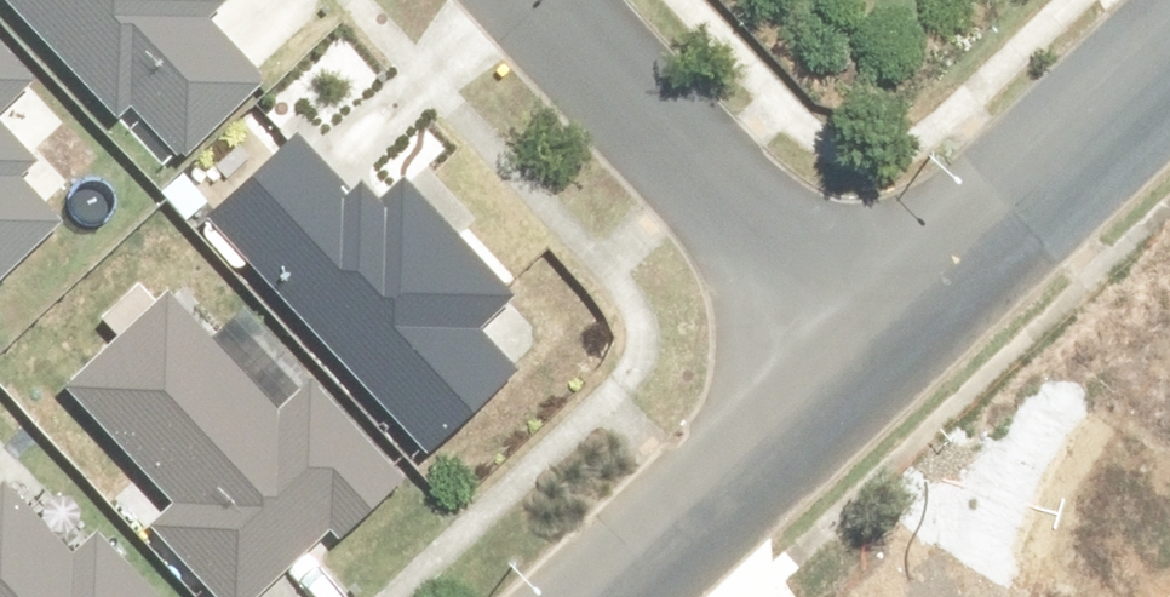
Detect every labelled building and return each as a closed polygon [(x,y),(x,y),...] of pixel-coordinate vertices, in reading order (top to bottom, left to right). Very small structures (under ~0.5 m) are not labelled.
[(171,178),(266,90),(200,18),(220,0),(7,0),(171,178)] [(0,57),(0,122),(33,92),(0,57)] [(276,124),(193,201),(428,455),(513,377),(470,331),(505,298),(397,181),(361,215),(276,124)] [(58,230),(13,182),(32,165),(0,131),(0,284),(58,230)] [(207,596),(256,596),(317,541),(327,552),(400,485),(243,315),(209,345),(173,305),(75,395),(182,512),(154,539),(207,596)] [(102,532),(73,559),(11,489),(0,499),(0,596),(160,596),(102,532)]
